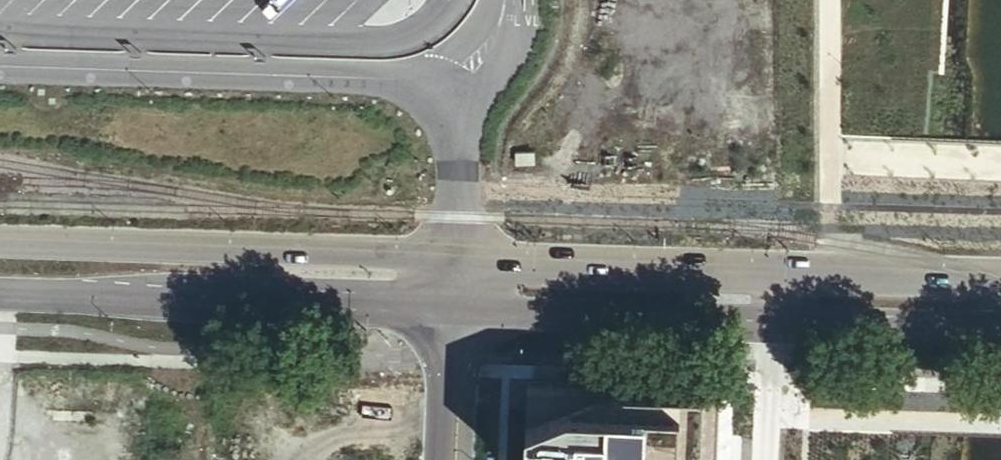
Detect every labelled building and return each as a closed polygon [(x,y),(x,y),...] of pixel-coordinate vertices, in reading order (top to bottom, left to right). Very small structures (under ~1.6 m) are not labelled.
[(525,459),(717,459),(718,385),(527,381),(525,459)]
